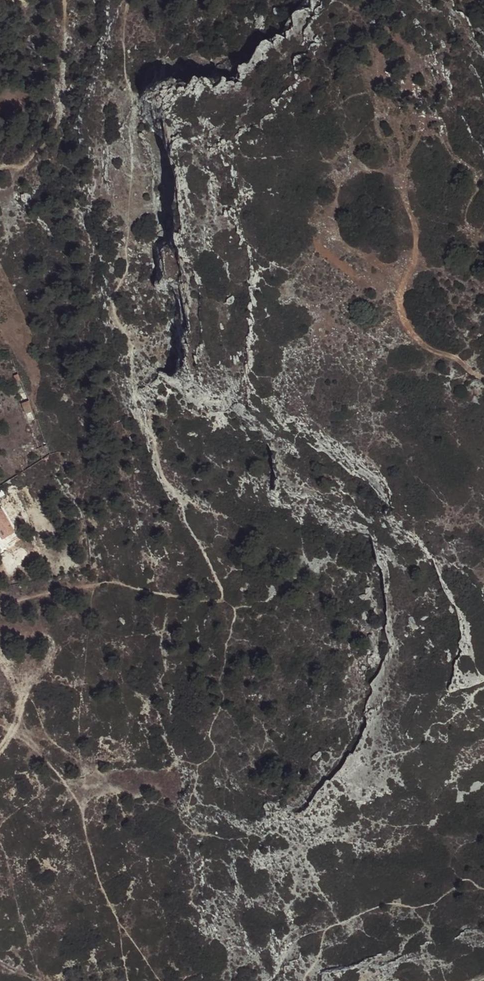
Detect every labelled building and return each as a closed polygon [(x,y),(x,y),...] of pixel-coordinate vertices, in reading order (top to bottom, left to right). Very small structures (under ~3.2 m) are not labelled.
[(37,450),(42,460),(50,454),(47,446),(37,450)]
